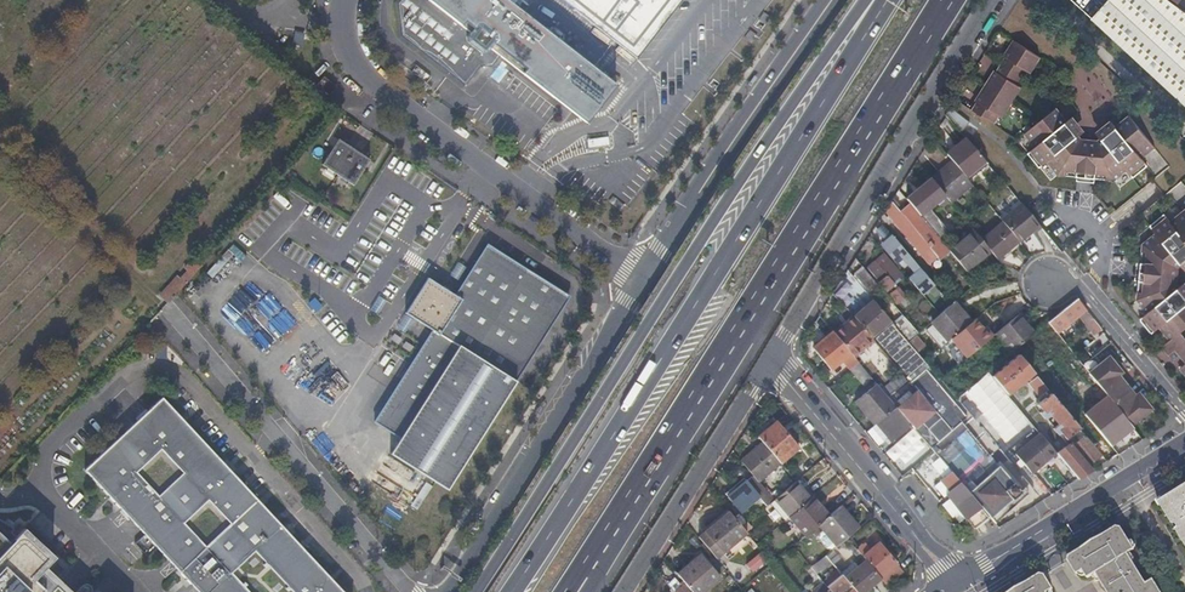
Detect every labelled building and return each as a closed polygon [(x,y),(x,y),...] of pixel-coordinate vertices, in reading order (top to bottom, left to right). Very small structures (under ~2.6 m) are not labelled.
[(464,87),(480,66),(493,65),(501,55),(586,123),(616,85),(508,0),(395,0),(395,1),(400,36),(464,87)] [(636,59),(638,56),(681,0),(561,0),(636,59)] [(1092,20),(1184,105),(1184,11),(1170,0),(1111,0),(1092,20)] [(1014,53),(1006,65),(1026,78),(1031,71),(1033,73),(1043,58),(1018,42),(1012,52),(1014,53)] [(995,77),(989,86),(1014,103),(1024,88),(1021,86),(1026,78),(1006,65),(997,78),(995,77)] [(336,86),(324,76),(317,84),(329,94),(336,86)] [(1014,103),(989,86),(982,96),(985,97),(977,110),(997,123),(1003,115),(1005,117),(1014,103)] [(1067,127),(1071,123),(1059,109),(1028,134),(1039,146),(1032,152),(1043,166),(1050,160),(1061,174),(1087,176),(1117,179),(1129,169),(1135,177),(1149,166),(1143,158),(1157,147),(1132,116),(1118,128),(1121,132),(1109,141),(1106,138),(1098,145),(1093,144),(1087,143),(1080,135),(1077,138),(1067,127)] [(951,110),(946,117),(961,134),(969,124),(951,110)] [(1077,118),(1071,123),(1067,127),(1077,138),(1080,135),(1086,130),(1077,118)] [(1121,132),(1118,128),(1113,122),(1101,132),(1106,138),(1109,141),(1121,132)] [(605,137),(587,140),(588,148),(606,146),(605,137)] [(370,158),(339,138),(323,164),(354,185),(370,158)] [(988,165),(965,139),(946,154),(952,161),(968,181),(988,165)] [(968,181),(952,161),(931,179),(931,180),(944,195),(950,203),(971,185),(968,181)] [(931,179),(929,177),(912,191),(915,194),(931,180),(931,179)] [(944,195),(931,180),(915,194),(908,200),(910,203),(920,215),(944,195)] [(899,205),(893,198),(885,211),(928,264),(936,257),(939,260),(949,251),(948,249),(941,241),(941,240),(922,218),(920,215),(910,203),(899,211),(896,207),(899,205)] [(1032,234),(1041,227),(1022,204),(1001,221),(1002,223),(1018,241),(1030,231),(1032,234)] [(1171,338),(1180,330),(1184,326),(1184,300),(1177,289),(1180,286),(1174,278),(1174,274),(1175,268),(1184,262),(1181,258),(1184,254),(1184,211),(1173,221),(1167,214),(1153,225),(1159,233),(1146,243),(1142,270),(1139,297),(1150,311),(1142,317),(1153,331),(1161,325),(1171,338)] [(922,218),(941,240),(947,235),(929,212),(928,213),(929,213),(923,218),(923,217),(922,218)] [(997,259),(1018,241),(1002,223),(981,240),(990,251),(997,259)] [(966,271),(990,251),(981,240),(972,229),(948,249),(949,251),(966,271)] [(909,278),(922,294),(931,287),(933,290),(936,288),(893,235),(881,245),(896,262),(902,257),(915,273),(909,278)] [(553,286),(488,244),(457,294),(428,277),(406,312),(434,329),(375,422),(400,438),(390,453),(448,489),(522,372),(505,361),(553,286)] [(161,295),(169,302),(203,265),(196,258),(161,295)] [(906,280),(891,263),(884,268),(899,286),(906,280)] [(859,267),(852,274),(862,285),(870,279),(859,267)] [(1180,286),(1177,289),(1184,300),(1184,282),(1180,286)] [(570,296),(553,286),(505,361),(522,372),(570,296)] [(838,286),(831,294),(838,301),(845,293),(838,286)] [(1097,332),(1102,328),(1078,299),(1064,310),(1048,323),(1051,326),(1057,333),(1082,313),(1097,332)] [(874,300),(854,317),(871,337),(891,320),(874,300)] [(946,341),(951,337),(969,324),(953,304),(930,322),(946,341)] [(996,334),(1011,352),(1014,350),(1025,342),(1035,333),(1020,315),(996,334)] [(854,317),(834,333),(851,354),(853,356),(873,340),(872,337),(871,337),(854,317)] [(919,331),(906,317),(896,325),(908,340),(919,331)] [(951,337),(966,356),(992,336),(985,327),(982,329),(975,320),(969,324),(951,337)] [(1180,330),(1171,338),(1164,343),(1171,352),(1178,347),(1184,356),(1184,337),(1180,330)] [(851,354),(834,333),(814,350),(831,370),(851,354)] [(992,376),(1007,394),(1028,377),(1033,372),(1018,355),(992,376)] [(1119,411),(1131,425),(1151,409),(1142,398),(1139,400),(1136,396),(1118,375),(1115,371),(1118,369),(1109,357),(1089,373),(1119,411)] [(860,364),(850,372),(863,386),(872,378),(860,364)] [(924,440),(926,442),(930,448),(950,431),(941,420),(953,409),(958,405),(927,369),(898,392),(896,390),(888,397),(897,407),(913,427),(914,429),(924,440)] [(1033,372),(1028,377),(1031,382),(1037,377),(1033,372)] [(1039,390),(1045,386),(1037,377),(1031,382),(1039,390)] [(855,400),(876,425),(878,423),(897,407),(888,397),(876,383),(855,400)] [(1045,398),(1051,393),(1045,386),(1039,390),(1045,398)] [(1078,428),(1051,393),(1045,398),(1037,404),(1042,410),(1039,411),(1045,418),(1053,412),(1061,422),(1053,428),(1058,434),(1060,432),(1065,438),(1078,428)] [(162,397),(84,467),(200,591),(343,591),(162,397)] [(968,416),(958,405),(953,409),(941,420),(950,431),(963,420),(968,416)] [(897,407),(878,423),(894,443),(913,427),(897,407)] [(1111,445),(1133,428),(1131,425),(1119,411),(1106,421),(1107,422),(1105,425),(1098,417),(1092,422),(1111,445)] [(756,431),(760,436),(779,420),(775,415),(756,431)] [(992,439),(997,434),(979,416),(974,420),(992,439)] [(779,420),(760,436),(782,462),(800,447),(779,420)] [(950,431),(956,438),(969,427),(963,420),(950,431)] [(930,448),(933,451),(936,455),(956,438),(950,431),(930,448)] [(1032,473),(1056,452),(1040,434),(1017,454),(1032,473)] [(1056,452),(1079,479),(1091,471),(1086,465),(1099,455),(1084,437),(1071,447),(1069,444),(1056,452)] [(917,450),(924,458),(933,451),(930,448),(926,442),(917,450)] [(754,476),(758,482),(781,464),(763,444),(741,461),(754,476)] [(796,482),(804,475),(810,470),(804,462),(790,475),(796,482)] [(990,475),(989,476),(968,493),(990,519),(994,524),(1027,495),(1023,491),(1022,492),(1000,466),(990,475)] [(964,487),(968,493),(989,476),(984,470),(964,487)] [(774,500),(788,517),(810,499),(803,490),(811,483),(804,475),(796,482),(774,500)] [(952,475),(944,481),(950,490),(945,494),(955,506),(973,527),(986,517),(952,475)] [(767,505),(774,500),(758,482),(754,476),(747,481),(728,496),(741,512),(760,496),(767,505)] [(725,493),(728,496),(747,481),(744,478),(725,493)] [(1158,501),(1162,505),(1164,509),(1170,510),(1171,512),(1168,514),(1168,515),(1173,522),(1173,523),(1177,522),(1179,525),(1176,528),(1184,542),(1184,485),(1158,501)] [(783,521),(799,539),(818,523),(819,522),(828,515),(812,496),(810,499),(788,517),(783,521)] [(849,521),(851,519),(854,517),(852,515),(849,517),(840,506),(837,507),(849,521)] [(858,528),(859,528),(851,519),(849,521),(837,507),(828,515),(819,522),(818,523),(823,530),(836,544),(837,546),(838,545),(847,538),(858,528)] [(716,558),(747,533),(741,526),(735,519),(729,512),(698,537),(716,558)] [(735,519),(741,526),(747,522),(741,514),(735,519)] [(51,584),(42,575),(38,571),(42,567),(51,557),(26,534),(25,535),(22,532),(24,531),(21,529),(14,537),(9,533),(12,529),(5,525),(0,522),(0,521),(0,591),(60,591),(51,584)] [(1071,555),(1069,560),(1078,574),(1085,570),(1088,574),(1090,578),(1098,572),(1110,591),(1160,591),(1151,577),(1150,576),(1148,575),(1146,575),(1143,577),(1129,553),(1134,549),(1119,525),(1071,555)] [(836,544),(823,530),(819,534),(818,539),(826,548),(831,548),(836,544)] [(881,578),(886,585),(892,581),(893,582),(904,572),(880,543),(871,551),(864,544),(857,550),(866,561),(881,578)] [(755,554),(743,564),(750,573),(762,563),(755,554)] [(816,574),(832,563),(826,555),(821,558),(818,560),(810,566),(814,571),(816,574)] [(694,562),(713,585),(721,578),(702,556),(694,562)] [(810,574),(814,571),(810,566),(807,563),(806,561),(802,564),(810,574)] [(854,588),(857,591),(864,591),(881,578),(866,561),(844,578),(850,584),(854,588)] [(713,585),(694,562),(679,575),(693,591),(704,591),(713,585)] [(42,567),(38,571),(42,575),(51,584),(60,591),(70,591),(42,567)] [(850,584),(844,578),(838,569),(830,575),(826,578),(822,581),(825,584),(827,586),(829,589),(831,591),(840,591),(842,590),(850,584)] [(1055,588),(1046,574),(1042,573),(1011,591),(1049,591),(1055,588)] [(829,589),(827,586),(825,584),(815,591),(831,591),(829,589)]
